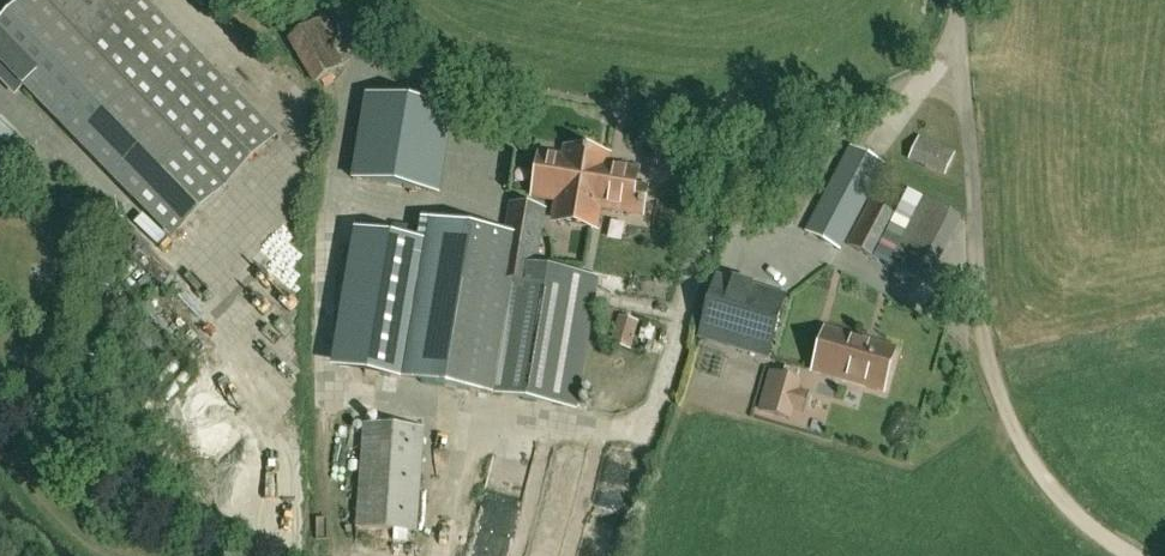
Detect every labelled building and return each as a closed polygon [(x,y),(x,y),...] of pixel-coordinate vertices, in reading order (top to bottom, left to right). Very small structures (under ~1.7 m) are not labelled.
[(235,94),(143,0),(27,0),(6,21),(0,15),(0,77),(15,92),(22,86),(130,197),(135,202),(238,98),(235,94)] [(316,86),(354,61),(325,17),(287,42),(316,86)] [(436,194),(450,111),(367,97),(353,179),(436,194)] [(944,175),(954,151),(920,136),(910,160),(944,175)] [(884,166),(850,148),(805,233),(838,251),(884,166)] [(541,155),(534,196),(559,200),(563,206),(560,223),(592,228),(596,207),(643,215),(648,189),(636,187),(639,171),(607,166),(608,156),(567,149),(565,159),(541,155)] [(900,218),(871,202),(848,244),(878,260),(900,218)] [(925,286),(963,220),(932,202),(894,268),(925,286)] [(510,205),(505,235),(478,392),(574,408),(597,275),(536,265),(545,211),(510,205)] [(403,380),(478,392),(505,235),(429,223),(403,380)] [(425,244),(355,233),(333,368),(402,379),(425,244)] [(265,261),(284,282),(308,259),(288,239),(265,261)] [(770,358),(788,296),(718,275),(700,338),(770,358)] [(631,351),(638,322),(619,317),(611,345),(631,351)] [(827,330),(815,371),(884,393),(897,352),(827,330)] [(758,414),(792,423),(795,413),(803,415),(809,394),(801,391),(804,382),(770,373),(758,414)] [(417,533),(425,429),(363,425),(355,529),(417,533)] [(542,452),(534,490),(552,494),(560,456),(542,452)] [(522,484),(500,479),(486,536),(508,541),(522,484)] [(540,555),(563,555),(565,545),(542,541),(540,555)]
